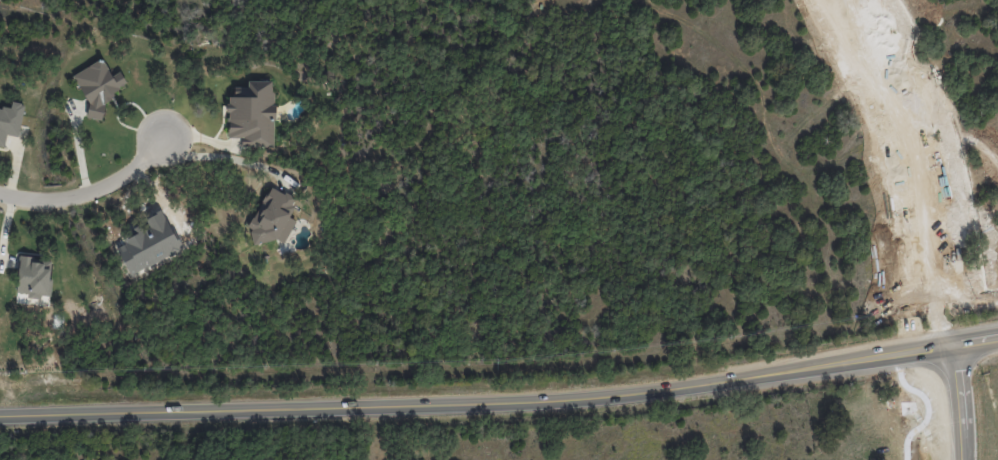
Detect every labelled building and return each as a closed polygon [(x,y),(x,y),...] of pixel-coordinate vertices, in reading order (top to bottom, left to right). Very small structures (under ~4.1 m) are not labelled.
[(71,76),(95,118),(102,114),(97,105),(130,87),(121,71),(112,76),(102,59),(71,76)] [(226,137),(242,138),(241,145),(272,147),(275,82),(248,80),(247,87),(235,87),(234,97),(228,97),(226,137)] [(23,104),(11,102),(11,108),(0,107),(0,147),(5,148),(6,135),(19,137),(23,104)] [(252,234),(282,248),(295,221),(288,217),(296,199),(269,186),(249,228),(254,230),(252,234)] [(48,297),(52,260),(20,257),(16,287),(30,289),(30,295),(34,296),(48,297)]
